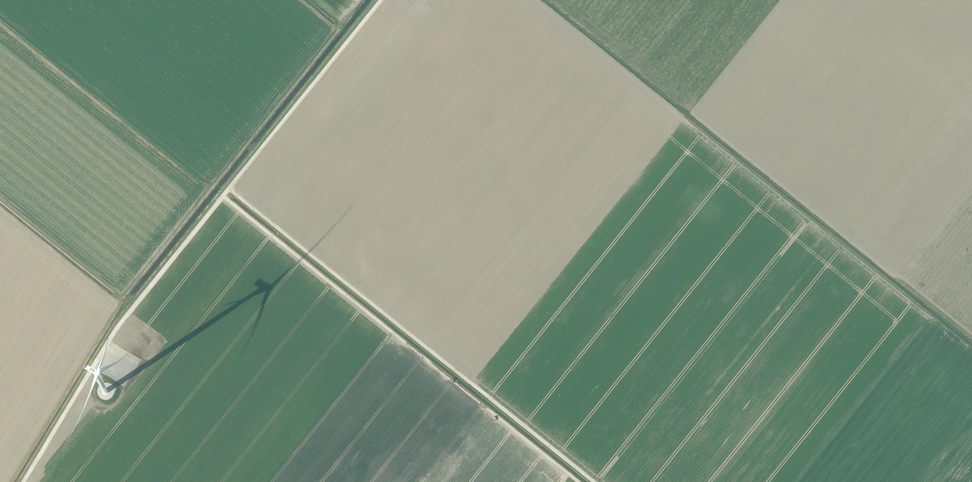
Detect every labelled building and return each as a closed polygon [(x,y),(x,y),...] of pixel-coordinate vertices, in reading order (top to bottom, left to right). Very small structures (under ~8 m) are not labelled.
[(101,391),(101,392),(101,393),(101,394),(102,395),(102,396),(103,396),(104,396),(105,397),(106,397),(107,397),(107,396),(108,396),(109,396),(109,395),(110,395),(110,394),(110,393),(111,392),(111,391),(110,390),(110,389),(109,388),(108,387),(107,387),(106,387),(105,387),(104,387),(103,387),(102,388),(102,389),(101,389),(101,390),(101,391)]
